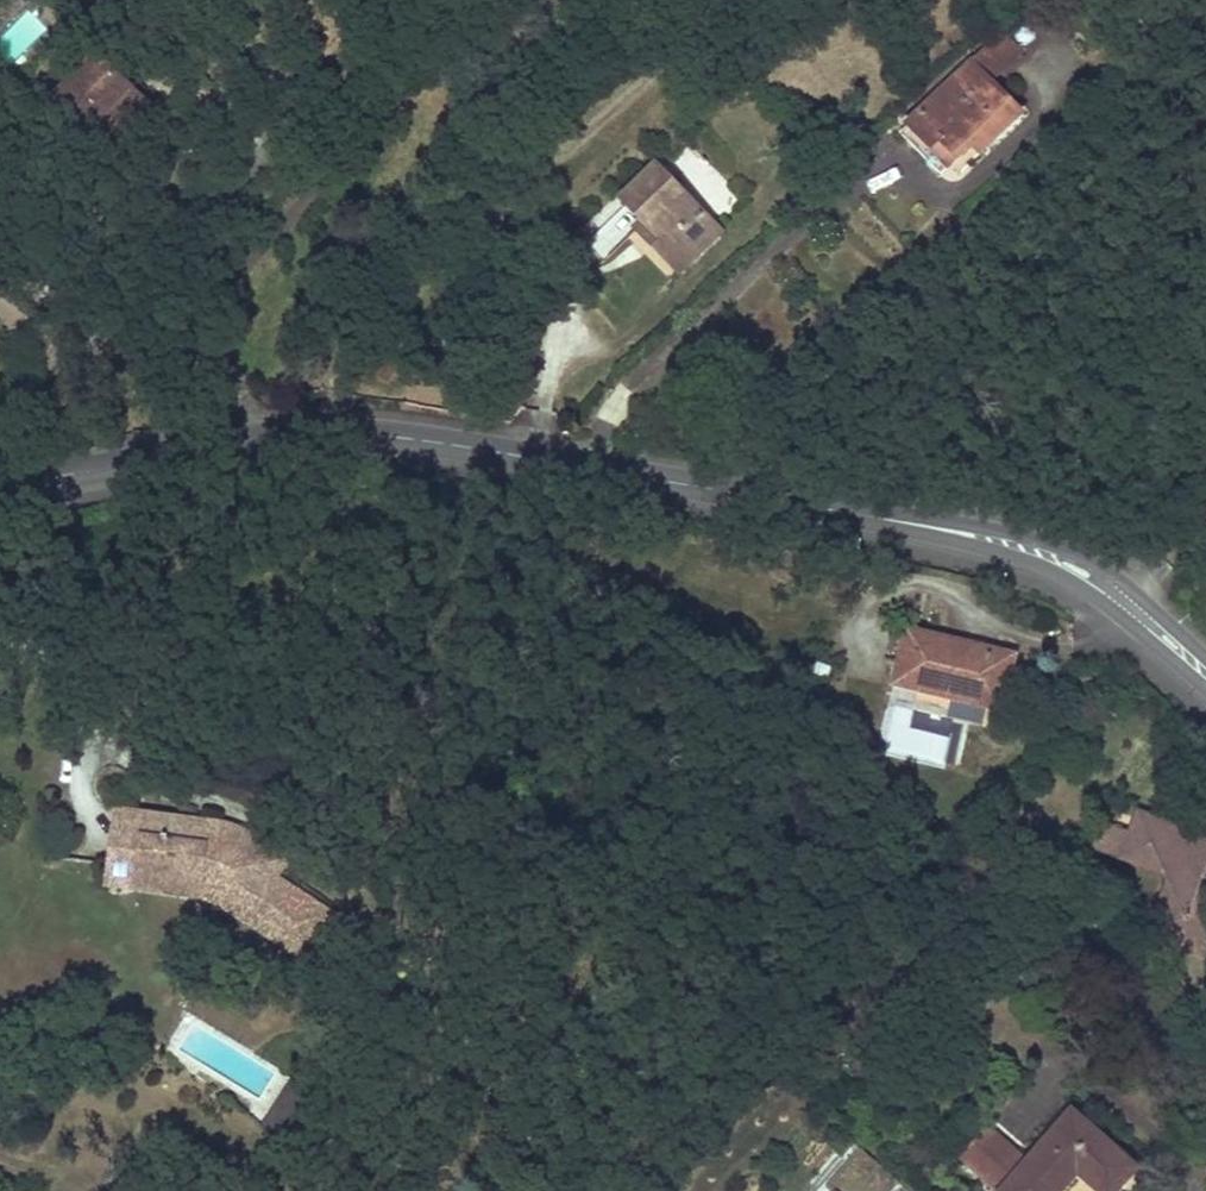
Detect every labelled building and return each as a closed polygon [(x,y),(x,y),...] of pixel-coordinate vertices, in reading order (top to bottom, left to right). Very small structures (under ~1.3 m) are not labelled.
[(1004,30),(977,56),(984,65),(980,68),(990,80),(1023,49),(1004,30)] [(973,143),(977,146),(980,150),(1022,112),(990,80),(980,68),(984,65),(977,56),(908,123),(931,148),(941,138),(959,157),(973,143)] [(140,105),(92,60),(48,107),(96,152),(140,105)] [(899,131),(942,172),(959,157),(941,138),(931,148),(908,123),(899,131)] [(639,228),(659,250),(680,272),(720,234),(658,168),(628,196),(649,219),(639,228)] [(387,381),(392,374),(396,367),(382,358),(373,372),(387,381)] [(952,699),(974,704),(997,709),(1004,676),(1009,676),(1013,657),(990,652),(989,655),(966,650),(967,645),(905,631),(893,685),(918,690),(919,683),(954,690),(952,699)] [(221,906),(261,932),(300,957),(314,935),(319,938),(332,918),(264,873),(275,855),(251,839),(239,858),(225,849),(218,847),(220,844),(221,827),(117,812),(110,863),(138,866),(134,887),(177,893),(199,896),(202,876),(215,880),(225,885),(233,889),(221,906)] [(1205,830),(1196,853),(1174,845),(1179,832),(1138,816),(1130,838),(1114,832),(1105,853),(1177,880),(1158,932),(1195,946),(1205,918),(1205,907),(1200,904),(1205,889),(1205,830)] [(1103,828),(1095,849),(1105,853),(1114,832),(1103,828)] [(975,1141),(961,1157),(1000,1190),(1064,1190),(1079,1175),(1096,1190),(1118,1190),(1137,1171),(1071,1113),(1026,1163),(1014,1153),(1016,1151),(988,1126),(975,1141)] [(895,1181),(855,1144),(820,1183),(829,1190),(886,1190),(895,1181)]
